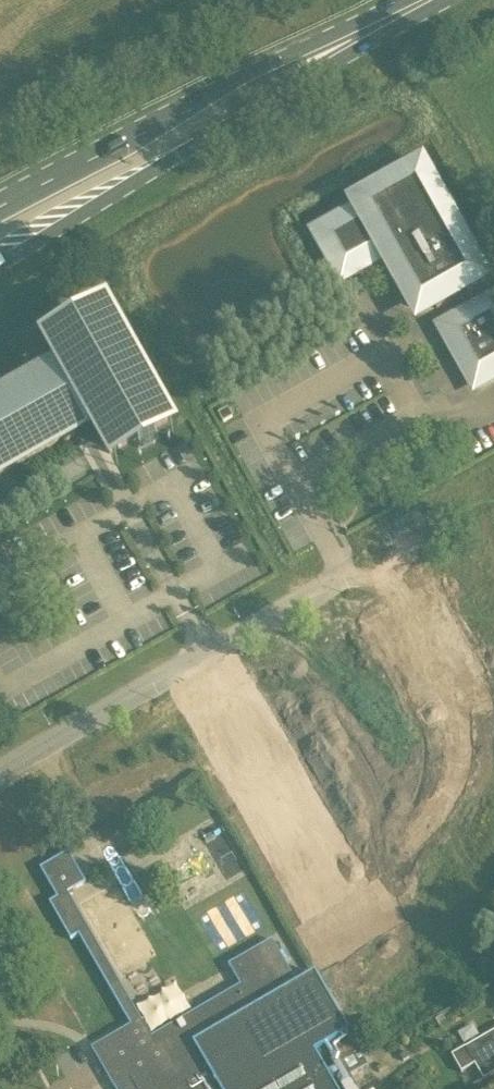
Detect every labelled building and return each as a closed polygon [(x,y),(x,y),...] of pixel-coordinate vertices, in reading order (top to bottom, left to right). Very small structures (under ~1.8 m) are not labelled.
[(464,306),(471,302),(465,290),(485,279),(420,162),(349,202),(354,210),(312,234),(338,280),(380,256),(408,306),(427,295),(434,308),(457,295),(464,306)] [(464,306),(466,310),(437,326),(466,376),(473,372),(479,384),(493,375),(493,294),(473,306),(471,302),(464,306)] [(111,324),(110,321),(96,330),(95,328),(65,345),(66,346),(52,354),(64,376),(45,387),(41,378),(0,401),(0,478),(73,436),(68,428),(87,417),(107,453),(133,439),(138,448),(155,438),(150,429),(165,421),(111,324)] [(71,940),(89,930),(68,893),(86,883),(68,852),(40,869),(57,898),(49,903),(71,940)] [(152,1038),(141,1019),(98,1043),(114,1069),(105,1074),(113,1087),(128,1078),(135,1088),(358,1088),(350,1076),(367,1066),(314,975),(297,984),(271,940),(228,965),(240,985),(152,1038)] [(359,1022),(365,1034),(373,1029),(366,1018),(359,1022)] [(463,1041),(479,1036),(475,1025),(459,1030),(463,1041)] [(493,1074),(493,1031),(465,1048),(452,1055),(462,1072),(474,1064),(483,1080),(493,1074)]
